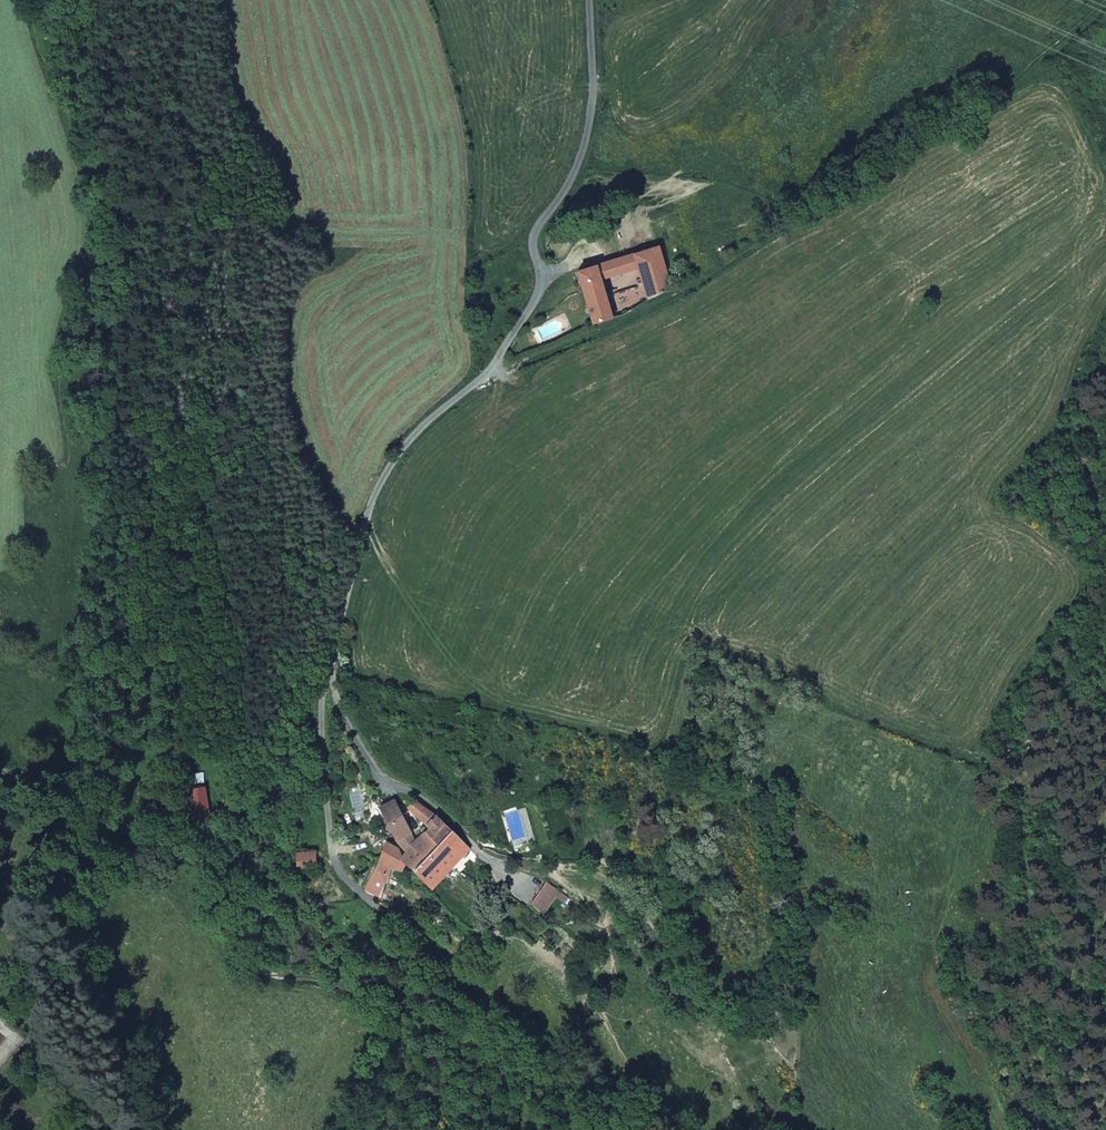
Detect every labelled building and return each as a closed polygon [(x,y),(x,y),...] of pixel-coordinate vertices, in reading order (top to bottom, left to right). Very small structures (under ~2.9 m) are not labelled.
[(605,259),(623,252),(619,241),(600,248),(605,259)] [(664,285),(663,284),(651,242),(627,251),(633,269),(641,295),(664,285)] [(633,269),(627,251),(623,252),(605,259),(592,263),(599,281),(633,269)] [(581,290),(593,323),(611,314),(599,281),(592,263),(573,270),(581,290)] [(555,285),(563,298),(568,296),(574,293),(566,278),(555,285)] [(203,784),(187,787),(191,820),(207,818),(203,784)] [(410,869),(413,872),(437,839),(426,829),(419,838),(393,800),(381,807),(399,833),(413,843),(410,851),(404,845),(395,840),(387,850),(382,859),(396,869),(405,876),(410,869)] [(437,839),(448,824),(438,814),(413,800),(408,806),(428,827),(426,829),(437,839)] [(432,885),(466,845),(463,841),(448,824),(437,839),(413,872),(432,885)] [(506,836),(501,838),(505,846),(510,844),(506,836)] [(295,853),(296,867),(318,865),(316,850),(295,853)] [(381,893),(396,869),(382,859),(365,882),(381,893)] [(556,884),(544,876),(529,897),(541,906),(556,884)]
